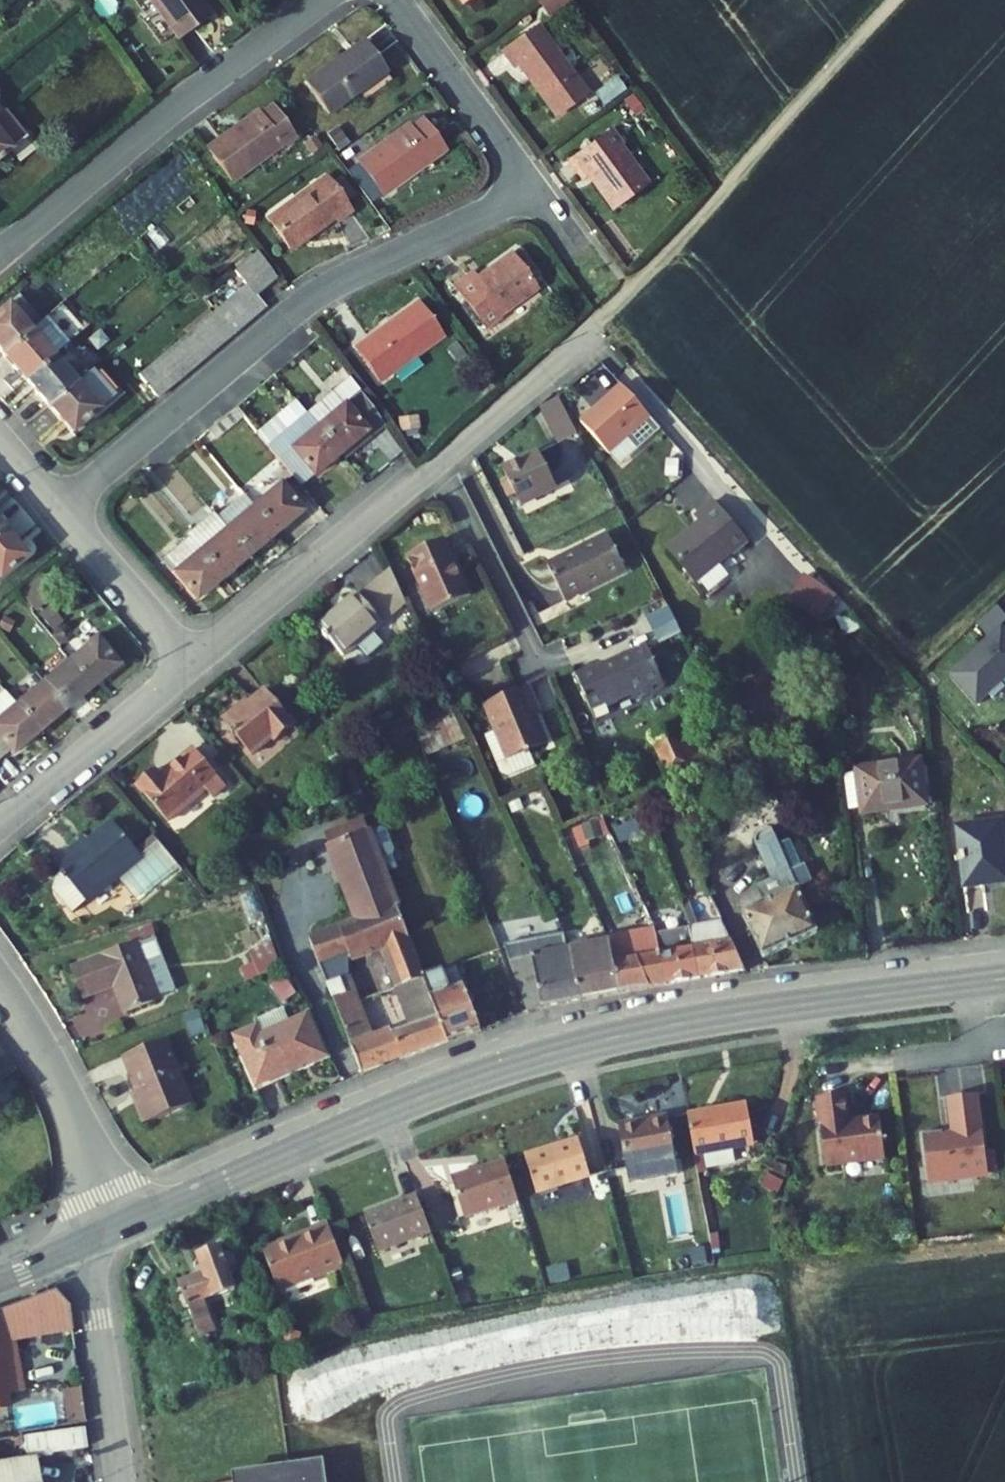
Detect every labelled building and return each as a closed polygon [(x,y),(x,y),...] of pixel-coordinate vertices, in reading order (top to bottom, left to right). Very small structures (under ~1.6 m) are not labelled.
[(198,0),(148,0),(177,39),(209,16),(198,0)] [(546,16),(569,2),(568,0),(540,0),(537,2),(546,16)] [(555,117),(588,94),(539,26),(502,53),(513,68),(517,64),(555,117)] [(329,114),(386,73),(363,41),(306,82),(329,114)] [(636,119),(645,111),(636,99),(626,107),(636,119)] [(232,183),(294,138),(271,106),(260,115),(257,111),(207,148),(232,183)] [(10,151),(25,138),(3,111),(0,113),(0,158),(10,151)] [(408,125),(358,162),(383,197),(445,151),(422,120),(410,128),(408,125)] [(648,184),(621,147),(623,145),(613,130),(571,160),(584,178),(587,176),(612,210),(648,184)] [(10,151),(19,162),(34,150),(25,138),(10,151)] [(291,251),(335,219),(338,224),(352,214),(325,177),(268,219),(291,251)] [(258,252),(236,269),(246,283),(256,295),(278,278),(258,252)] [(510,254),(477,279),(472,272),(454,285),(487,330),(501,319),(500,318),(537,290),(510,254)] [(246,283),(139,374),(157,398),(265,306),(256,295),(246,283)] [(42,321),(19,294),(7,304),(30,331),(42,321)] [(442,338),(417,303),(355,348),(380,383),(442,338)] [(30,331),(7,304),(0,310),(0,351),(3,354),(30,331)] [(42,321),(30,331),(3,354),(26,381),(53,357),(67,345),(45,319),(42,321)] [(76,383),(53,357),(26,381),(48,407),(76,383)] [(91,370),(76,383),(48,407),(71,433),(113,397),(91,370)] [(349,378),(333,391),(343,404),(358,390),(349,378)] [(645,416),(617,385),(575,424),(604,454),(645,416)] [(333,391),(306,414),(339,455),(366,432),(371,437),(384,426),(358,390),(343,404),(333,391)] [(556,443),(577,432),(558,397),(538,408),(556,443)] [(295,401),(257,433),(267,446),(306,414),(295,401)] [(306,414),(267,446),(300,486),(339,455),(306,414)] [(344,460),(371,437),(366,432),(339,455),(344,460)] [(203,447),(210,441),(204,435),(197,440),(203,447)] [(429,442),(409,440),(408,450),(428,452),(429,442)] [(557,488),(539,452),(503,470),(509,483),(515,495),(521,506),(557,488)] [(243,495),(276,534),(303,511),(271,472),(243,495)] [(505,485),(511,497),(515,495),(509,483),(505,485)] [(243,495),(217,517),(249,556),(276,534),(243,495)] [(697,582),(733,552),(736,554),(748,544),(713,501),(696,516),(701,522),(669,549),(697,582)] [(190,539),(222,578),(249,556),(217,517),(190,539)] [(25,556),(2,529),(0,531),(0,577),(25,556)] [(626,571),(608,535),(547,565),(565,602),(626,571)] [(190,539),(163,561),(195,600),(222,578),(190,539)] [(406,557),(433,614),(470,597),(444,539),(406,557)] [(405,606),(391,571),(360,598),(357,594),(317,627),(344,658),(405,606)] [(42,575),(21,594),(36,611),(57,592),(42,575)] [(825,613),(833,599),(807,583),(799,597),(825,613)] [(677,631),(664,600),(654,605),(667,635),(677,631)] [(837,618),(844,636),(864,628),(850,612),(837,618)] [(416,630),(409,615),(399,619),(406,634),(416,630)] [(1002,632),(952,677),(978,707),(1004,683),(1004,636),(1002,632)] [(95,637),(68,660),(92,687),(119,665),(95,637)] [(607,706),(631,695),(633,701),(665,687),(647,647),(617,659),(618,662),(605,668),(604,665),(576,677),(594,720),(610,713),(607,706)] [(68,660),(42,682),(65,710),(92,687),(68,660)] [(42,682),(15,704),(39,732),(65,710),(42,682)] [(484,706),(507,761),(525,754),(526,756),(532,754),(531,751),(547,744),(535,715),(531,705),(536,702),(530,687),(484,706)] [(235,736),(252,756),(273,739),(276,742),(296,726),(266,690),(225,724),(230,730),(229,731),(234,737),(235,736)] [(9,751),(12,754),(39,732),(15,704),(4,691),(0,694),(0,759),(9,751)] [(535,715),(541,713),(536,702),(531,705),(535,715)] [(449,716),(429,725),(415,731),(426,758),(466,741),(454,714),(449,716)] [(703,750),(691,723),(652,742),(671,784),(695,772),(688,757),(703,750)] [(137,786),(168,823),(206,791),(212,798),(226,787),(195,750),(161,778),(155,771),(137,786)] [(688,757),(695,772),(710,766),(703,750),(688,757)] [(920,763),(858,771),(862,807),(863,814),(888,811),(888,808),(925,803),(920,763)] [(858,771),(843,773),(848,808),(862,807),(858,771)] [(526,808),(539,810),(540,798),(528,796),(526,808)] [(631,809),(636,823),(648,818),(642,805),(631,809)] [(1004,883),(1004,858),(1000,822),(956,828),(959,854),(957,854),(958,862),(960,862),(964,889),(1004,883)] [(118,876),(141,857),(134,848),(131,845),(120,832),(112,823),(89,842),(77,853),(74,849),(55,865),(63,873),(57,878),(53,890),(73,914),(118,876)] [(599,825),(573,828),(576,845),(601,842),(599,825)] [(818,935),(791,871),(779,845),(772,828),(762,832),(758,836),(756,840),(757,846),(772,881),(758,887),(760,892),(765,905),(743,915),(762,959),(818,935)] [(131,845),(135,842),(124,829),(120,832),(131,845)] [(351,960),(385,947),(399,987),(424,978),(368,831),(326,846),(354,922),(309,939),(319,966),(349,955),(351,960)] [(151,834),(134,848),(141,857),(118,876),(139,901),(179,867),(151,834)] [(86,839),(74,849),(77,853),(89,842),(86,839)] [(790,840),(779,845),(791,871),(801,867),(790,840)] [(661,885),(670,906),(673,904),(679,919),(687,916),(681,901),(673,880),(661,885)] [(653,885),(643,891),(658,929),(671,924),(662,899),(660,899),(653,885)] [(741,906),(743,915),(765,905),(760,892),(747,897),(743,899),(741,902),(741,906)] [(534,899),(545,922),(557,916),(547,893),(534,899)] [(695,896),(681,901),(687,916),(689,921),(703,915),(695,896)] [(692,928),(701,978),(744,970),(723,922),(692,928)] [(151,927),(133,934),(137,943),(151,938),(154,937),(151,927)] [(692,928),(657,934),(666,985),(701,978),(692,928)] [(666,985),(657,934),(610,943),(619,993),(666,985)] [(144,961),(158,956),(151,938),(137,943),(144,961)] [(137,943),(71,969),(83,999),(114,987),(124,1012),(159,999),(157,995),(171,989),(158,956),(144,961),(137,943)] [(610,943),(571,950),(580,1000),(619,993),(610,943)] [(259,951),(267,973),(281,967),(273,945),(259,951)] [(529,1013),(541,1008),(580,1000),(571,950),(509,961),(529,1013)] [(257,977),(267,973),(259,951),(249,955),(257,977)] [(349,955),(319,966),(337,1010),(360,1001),(350,979),(351,960),(349,955)] [(457,966),(424,978),(439,1018),(448,1043),(481,1030),(457,966)] [(439,1018),(424,978),(399,987),(414,1027),(439,1018)] [(384,1067),(373,1038),(360,1001),(337,1010),(361,1075),(384,1067)] [(192,1038),(206,1033),(198,1010),(183,1015),(192,1038)] [(257,1087),(326,1056),(307,1014),(263,1034),(259,1025),(235,1036),(257,1087)] [(414,1027),(391,1036),(401,1061),(448,1043),(439,1018),(414,1027)] [(384,1067),(401,1061),(391,1036),(390,1032),(373,1038),(384,1067)] [(192,1105),(166,1040),(123,1057),(137,1091),(141,1101),(136,1103),(145,1124),(192,1105)] [(133,1093),(136,1103),(141,1101),(137,1091),(133,1093)] [(842,1095),(814,1100),(824,1168),(883,1159),(877,1117),(846,1122),(842,1095)] [(976,1098),(946,1102),(950,1134),(951,1137),(941,1138),(941,1135),(921,1138),(927,1184),(947,1182),(948,1185),(972,1181),(972,1179),(987,1177),(976,1098)] [(698,1156),(757,1145),(749,1103),(690,1114),(698,1156)] [(676,1160),(669,1119),(619,1128),(627,1169),(676,1160)] [(575,1138),(527,1153),(540,1195),(588,1180),(575,1138)] [(506,1161),(452,1178),(464,1218),(519,1202),(506,1161)] [(365,1214),(379,1253),(431,1234),(416,1195),(365,1214)] [(263,1251),(278,1291),(344,1266),(327,1221),(311,1227),(313,1232),(263,1251)] [(215,1332),(203,1301),(237,1289),(221,1248),(217,1249),(212,1246),(202,1249),(200,1255),(197,1257),(200,1264),(194,1266),(191,1272),(194,1278),(179,1283),(184,1296),(179,1298),(182,1309),(188,1306),(200,1337),(215,1332)] [(40,1294),(7,1306),(13,1340),(72,1330),(69,1306),(53,1289),(40,1294)] [(15,1347),(13,1340),(7,1306),(0,1308),(0,1350),(15,1347)] [(25,1405),(15,1347),(0,1350),(0,1367),(11,1433),(26,1431),(21,1407),(25,1405)] [(11,1433),(0,1367),(0,1454),(15,1452),(11,1433)] [(68,1422),(84,1420),(80,1389),(64,1390),(68,1422)] [(32,1449),(15,1452),(0,1454),(0,1481),(38,1481),(32,1449)] [(322,1463),(234,1475),(235,1481),(324,1481),(322,1463)]
